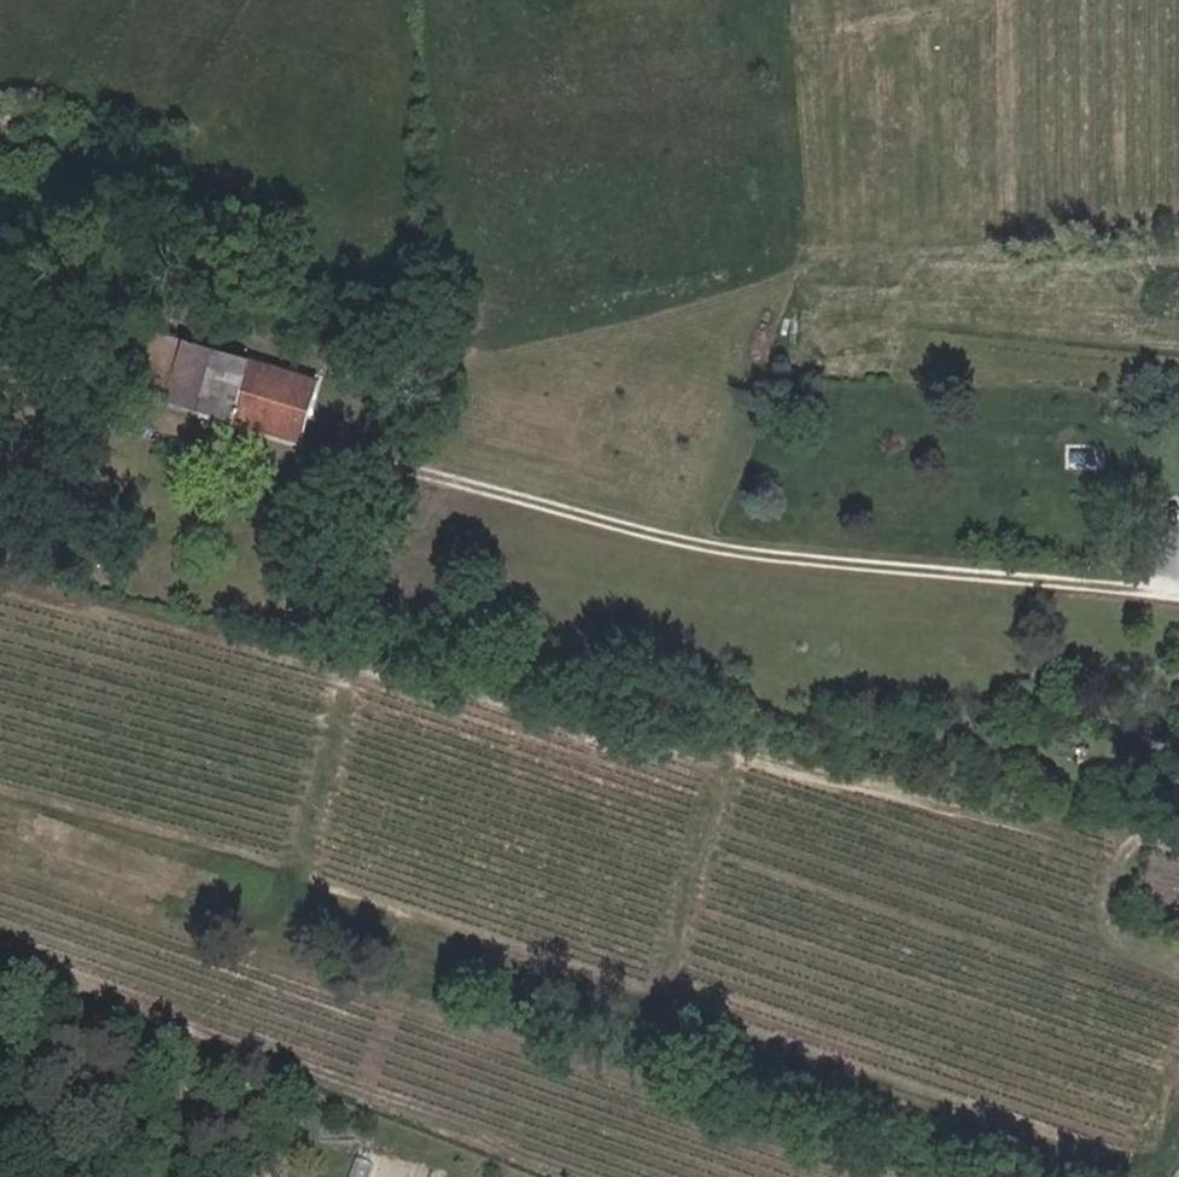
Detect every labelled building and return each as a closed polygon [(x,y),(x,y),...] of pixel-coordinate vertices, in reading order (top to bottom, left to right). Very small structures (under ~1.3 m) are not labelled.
[(194,405),(255,422),(298,434),(308,401),(264,389),(271,362),(210,345),(194,405)]
